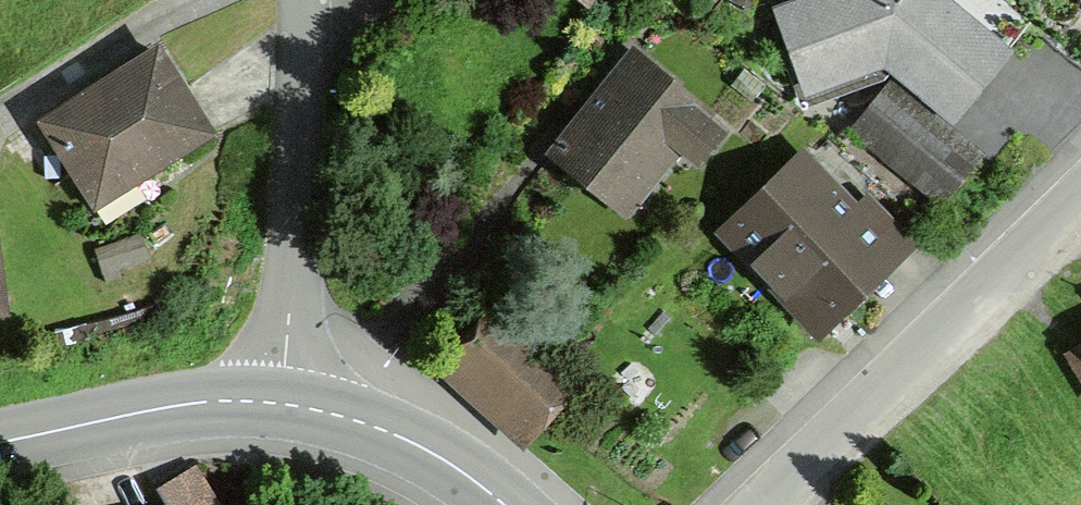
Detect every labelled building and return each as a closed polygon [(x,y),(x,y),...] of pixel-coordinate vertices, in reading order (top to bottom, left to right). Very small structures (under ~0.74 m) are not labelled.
[(949,118),(1000,55),(933,0),(813,0),(772,15),(799,87),(859,65),(877,80),(888,67),(949,118)] [(200,133),(150,53),(39,123),(82,191),(125,164),(133,175),(200,133)] [(713,132),(622,60),(550,149),(600,189),(626,158),(649,177),(673,146),(690,160),(713,132)] [(932,198),(968,155),(887,88),(851,131),(932,198)] [(808,325),(892,245),(858,210),(851,217),(797,160),(720,233),(808,325)] [(448,359),(504,409),(541,369),(515,345),(528,331),(498,304),(448,359)] [(525,428),(562,388),(541,369),(504,409),(525,428)] [(159,489),(169,504),(209,504),(187,471),(159,489)]
